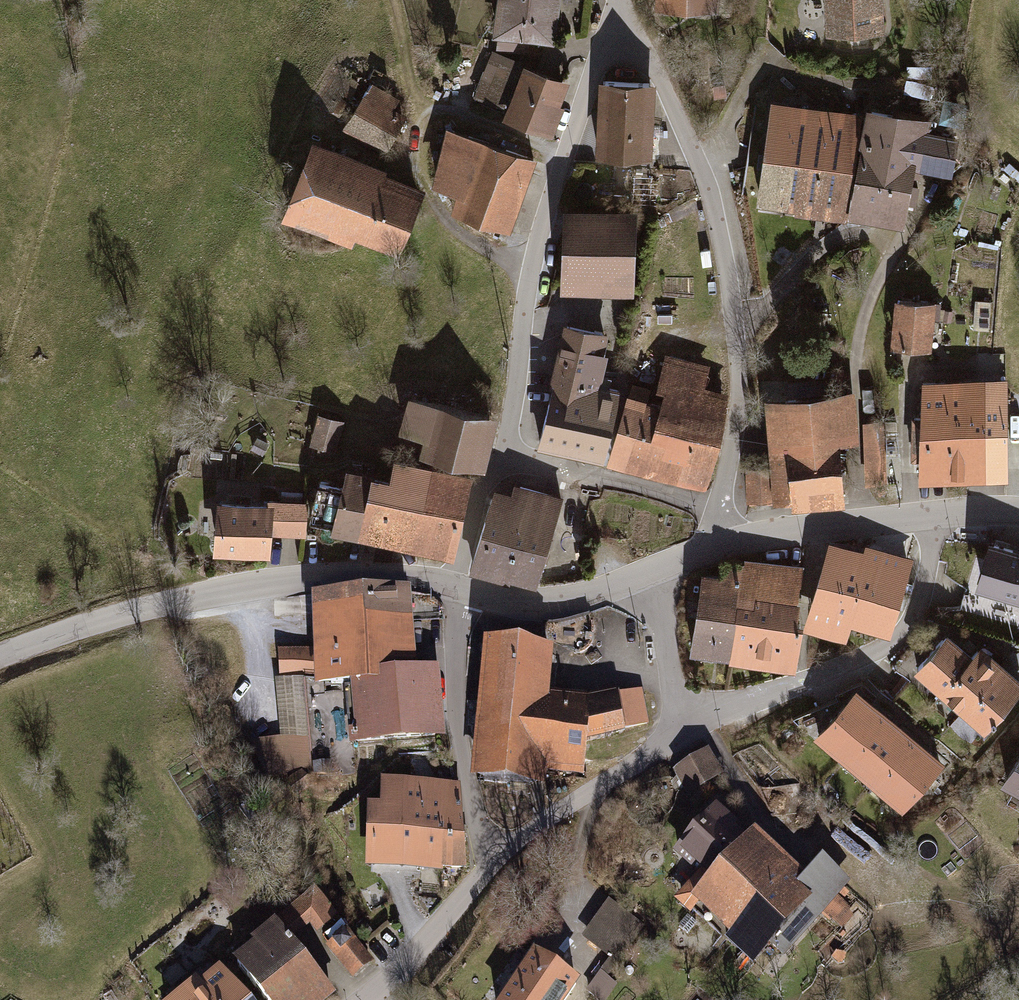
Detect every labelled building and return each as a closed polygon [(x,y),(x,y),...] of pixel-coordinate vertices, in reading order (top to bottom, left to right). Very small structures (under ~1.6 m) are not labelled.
[(493,33),(498,33),(496,47),(524,51),(526,37),(554,41),(560,0),(498,0),(493,33)] [(661,18),(720,18),(720,4),(737,4),(737,0),(661,0),(661,18)] [(825,30),(885,28),(884,0),(824,0),(825,30)] [(556,103),(565,82),(493,52),(476,94),(506,106),(503,114),(550,133),(562,105),(556,103)] [(652,79),(598,77),(596,154),(650,155),(652,79)] [(344,124),(382,149),(404,117),(390,108),(396,99),(372,82),(344,124)] [(727,88),(714,90),(715,103),(728,101),(727,88)] [(861,118),(772,104),(757,198),(846,212),(861,118)] [(928,123),(873,112),(852,218),(905,228),(916,170),(948,176),(955,142),(926,137),(928,123)] [(460,211),(509,228),(533,157),(446,128),(435,179),(467,190),(460,211)] [(383,169),(319,143),(292,210),(349,233),(353,224),(396,241),(418,187),(382,173),(383,169)] [(633,207),(566,204),(562,285),(630,288),(633,207)] [(934,299),(895,297),(892,345),(931,347),(934,299)] [(990,304),(978,304),(977,331),(989,332),(990,304)] [(952,314),(943,314),(942,325),(951,326),(952,314)] [(566,325),(534,442),(608,462),(627,392),(599,384),(611,337),(566,325)] [(608,462),(701,487),(728,390),(708,384),(713,363),(668,351),(655,399),(627,392),(608,462)] [(1007,377),(922,378),(922,413),(914,413),(914,458),(923,457),(923,479),(1007,478),(1007,377)] [(497,416),(411,395),(403,429),(427,435),(423,453),(484,468),(497,416)] [(770,402),(776,496),(795,495),(795,502),(840,499),(837,440),(855,439),(852,397),(770,402)] [(312,446),(339,450),(344,416),(317,412),(312,446)] [(884,425),(865,425),(866,483),(885,482),(884,425)] [(897,438),(888,438),(888,452),(897,452),(897,438)] [(335,517),(332,528),(449,555),(469,472),(394,455),(390,473),(347,463),(343,481),(320,476),(312,511),(335,517)] [(769,469),(747,470),(748,501),(770,501),(769,469)] [(497,488),(474,570),(508,580),(509,576),(536,584),(561,496),(516,483),(514,493),(497,488)] [(274,509),(221,506),(218,558),(274,561),(275,540),(307,542),(309,505),(299,505),(300,492),(282,491),(281,504),(274,503),(274,509)] [(989,539),(976,582),(1018,595),(1018,548),(989,539)] [(869,554),(833,543),(813,616),(853,628),(855,622),(873,627),(871,633),(890,638),(912,559),(871,547),(869,554)] [(733,655),(733,660),(789,668),(803,571),(747,563),(746,567),(726,564),(724,580),(705,577),(695,649),(733,655)] [(405,591),(310,597),(310,684),(347,683),(411,669),(405,591)] [(914,671),(987,732),(1018,694),(1018,674),(980,641),(970,653),(947,633),(914,671)] [(588,772),(591,740),(627,732),(619,697),(590,703),(553,700),(557,655),(490,648),(477,779),(550,786),(551,768),(588,772)] [(306,652),(279,653),(280,679),(307,678),(306,652)] [(347,683),(352,743),(439,734),(431,667),(411,669),(347,683)] [(277,684),(280,741),(307,739),(304,683),(277,684)] [(943,763),(854,688),(814,736),(903,811),(943,763)] [(310,718),(312,743),(327,742),(325,717),(310,718)] [(280,741),(251,742),(253,780),(294,777),(300,772),(304,777),(309,776),(307,739),(280,741)] [(1003,779),(1018,787),(1018,749),(1003,779)] [(707,753),(672,774),(685,796),(721,775),(707,753)] [(458,785),(381,778),(380,807),(366,806),(365,868),(441,873),(441,867),(466,868),(458,785)] [(743,834),(713,809),(679,849),(710,875),(685,905),(721,935),(714,942),(749,972),(810,899),(799,890),(810,878),(749,826),(743,834)] [(309,886),(273,914),(295,941),(311,929),(318,939),(339,922),(309,886)] [(643,928),(612,906),(587,940),(617,963),(643,928)] [(271,920),(249,939),(252,942),(232,958),(267,999),(323,999),(332,993),(271,920)] [(327,951),(354,984),(376,966),(362,949),(349,933),(327,951)] [(532,951),(500,999),(567,999),(579,982),(532,951)] [(607,967),(588,995),(597,999),(607,999),(622,977),(607,967)] [(169,999),(245,999),(219,968),(200,984),(195,978),(169,999)]
